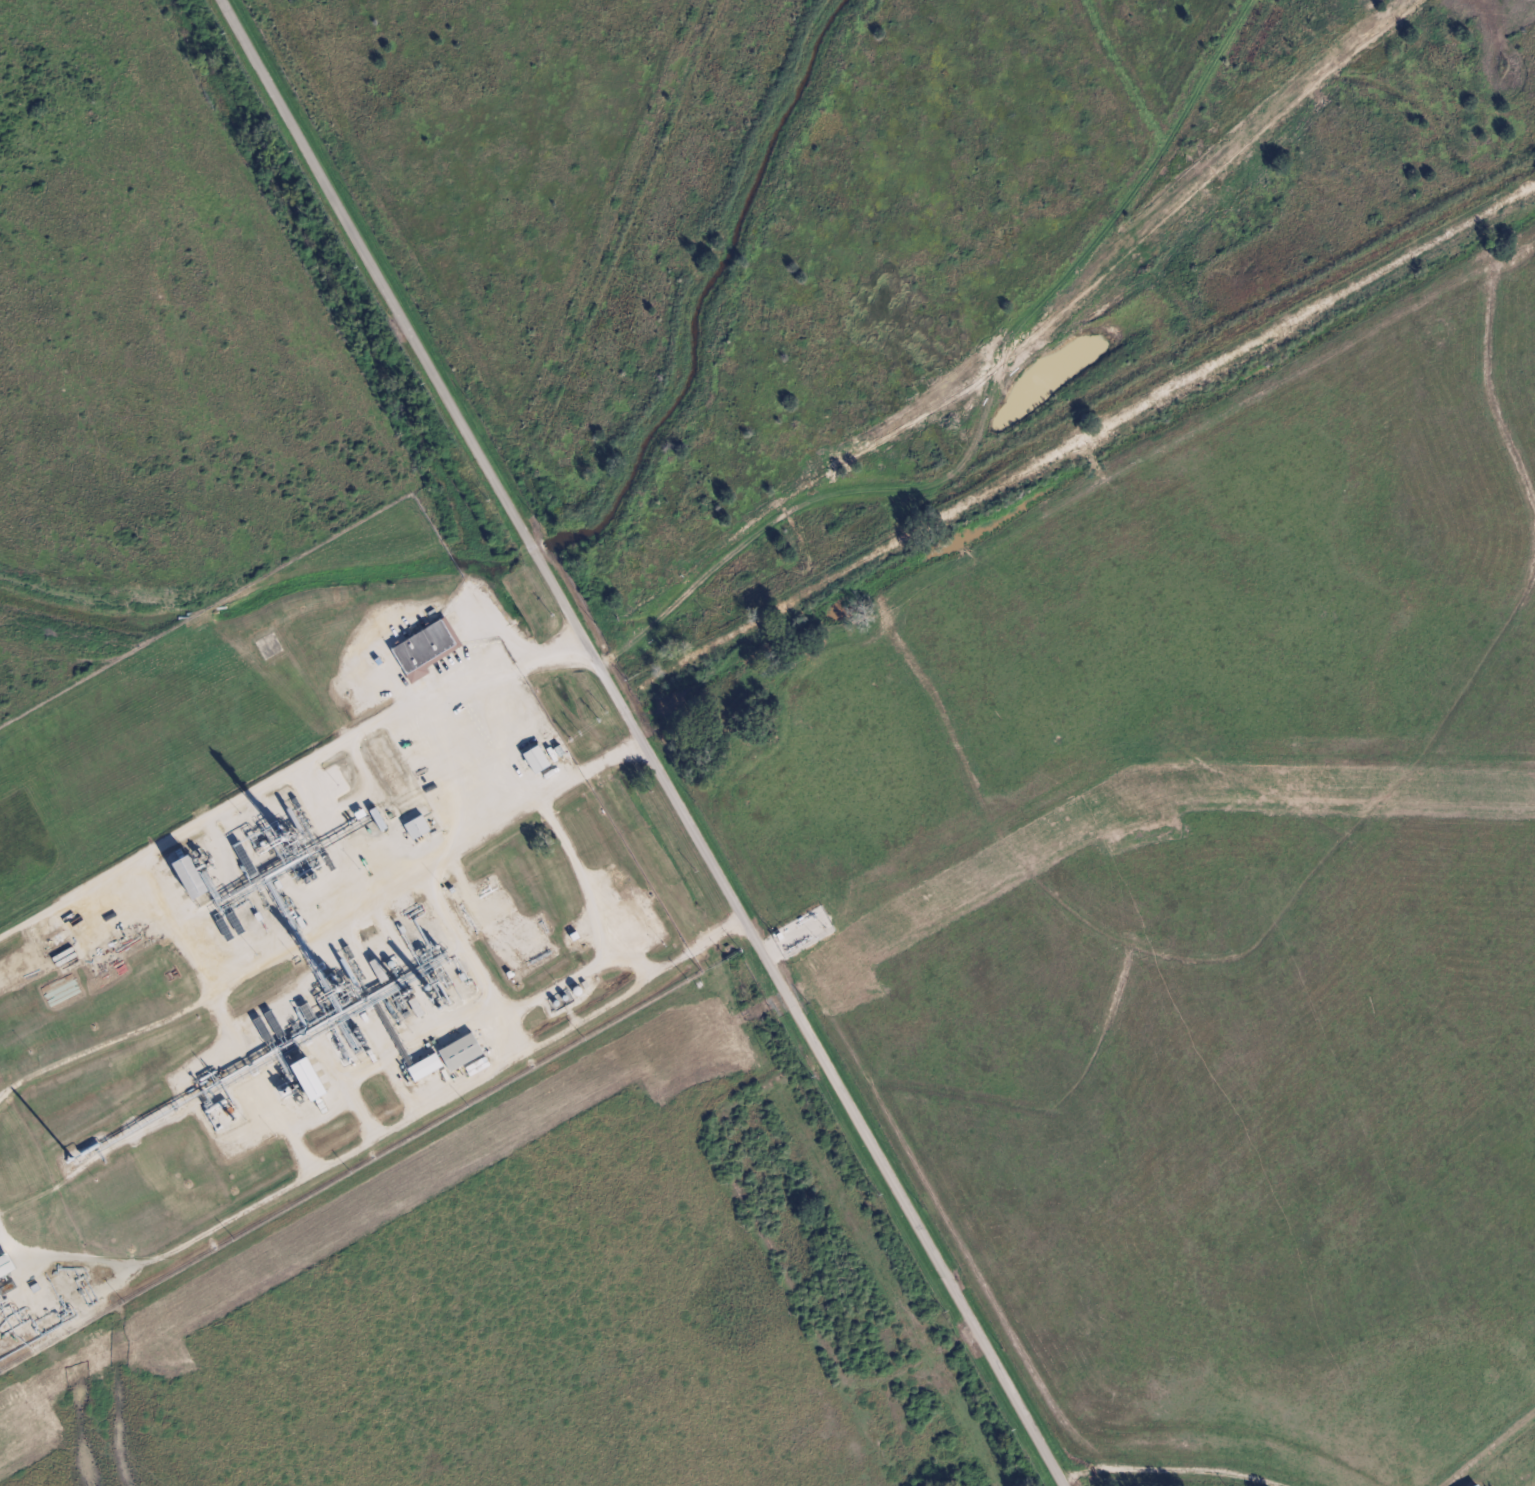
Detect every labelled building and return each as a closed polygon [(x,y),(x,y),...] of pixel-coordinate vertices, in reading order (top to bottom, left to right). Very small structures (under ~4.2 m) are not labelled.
[(389,648),(409,684),(428,674),(423,665),(456,647),(447,631),(449,629),(443,618),(389,648)] [(531,775),(548,767),(538,745),(521,753),(531,775)] [(368,810),(378,833),(386,829),(376,806),(368,810)] [(411,841),(429,830),(420,815),(402,825),(411,841)] [(167,861),(183,900),(200,892),(184,854),(167,861)] [(482,1057),(473,1034),(437,1049),(446,1072),(482,1057)] [(405,1069),(413,1083),(443,1067),(435,1053),(405,1069)] [(324,1092),(303,1055),(284,1066),(305,1103),(324,1092)] [(13,1270),(3,1254),(0,1256),(0,1277),(13,1270)]
